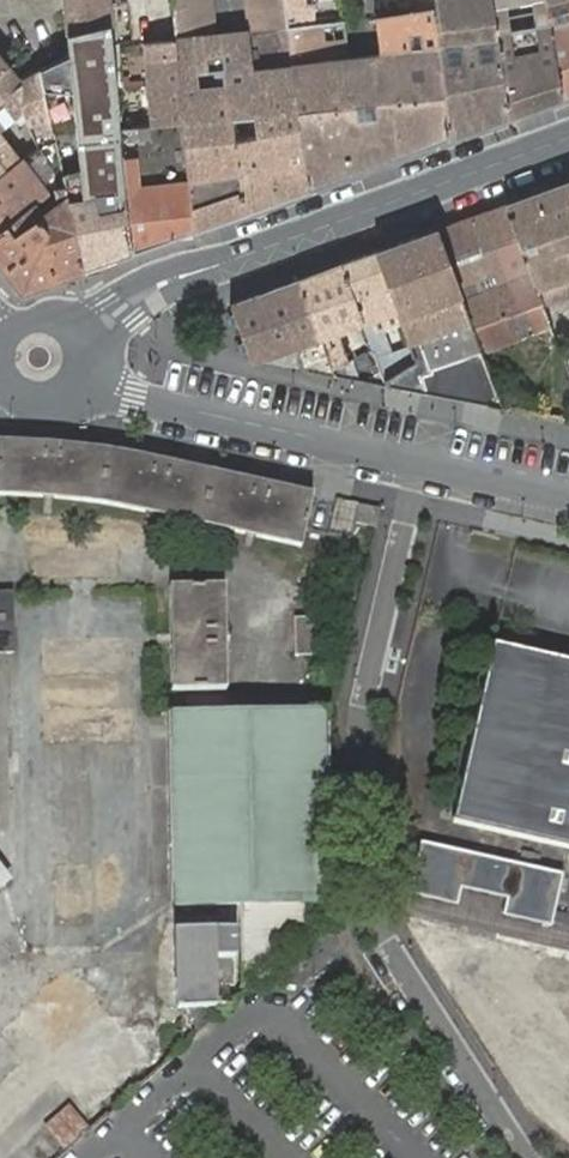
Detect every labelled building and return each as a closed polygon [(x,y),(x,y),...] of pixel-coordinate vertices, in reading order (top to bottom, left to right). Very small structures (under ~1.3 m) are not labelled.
[(68,32),(110,25),(106,0),(63,0),(68,32)] [(176,39),(214,35),(211,0),(172,0),(176,39)] [(250,32),(286,28),(283,0),(247,0),(250,32)] [(286,28),(316,25),(313,5),(307,6),(306,0),(283,0),(286,28)] [(411,13),(418,12),(417,0),(409,0),(411,13)] [(418,12),(435,10),(434,0),(417,0),(418,12)] [(506,116),(560,96),(544,0),(489,0),(489,1),(506,116)] [(560,96),(568,93),(568,0),(544,0),(560,96)] [(439,48),(447,137),(506,116),(489,1),(435,10),(439,48)] [(374,18),(379,55),(439,48),(435,10),(418,12),(411,13),(377,18),(374,18)] [(316,25),(286,28),(291,65),(348,59),(349,58),(344,22),(316,25)] [(110,25),(68,32),(69,54),(37,70),(48,120),(63,186),(83,270),(114,258),(107,216),(100,160),(122,157),(119,127),(110,25)] [(250,32),(214,35),(176,39),(183,120),(193,230),(307,189),(291,65),(286,28),(250,32)] [(176,39),(139,46),(151,124),(183,120),(176,39)] [(379,55),(370,56),(376,104),(385,147),(389,159),(447,137),(439,48),(379,55)] [(9,64),(0,54),(0,71),(9,64)] [(359,57),(349,58),(348,59),(355,107),(351,107),(353,123),(356,152),(365,167),(368,166),(374,164),(387,160),(389,159),(385,147),(376,104),(370,56),(359,57)] [(348,59),(291,65),(307,189),(365,167),(356,152),(347,155),(341,127),(337,108),(351,107),(355,107),(348,59)] [(13,70),(9,64),(0,71),(0,100),(14,89),(13,70)] [(20,78),(13,70),(14,89),(0,100),(0,128),(22,111),(20,78)] [(48,120),(37,70),(21,78),(20,78),(22,111),(28,125),(48,120)] [(353,123),(351,107),(337,108),(341,127),(353,123)] [(151,124),(119,127),(122,157),(133,252),(193,230),(183,120),(151,124)] [(114,258),(133,252),(122,157),(100,160),(107,216),(114,258)] [(35,203),(47,193),(21,159),(5,171),(0,175),(0,230),(35,203)] [(505,204),(550,325),(551,328),(568,321),(568,181),(505,204)] [(83,270),(63,186),(53,188),(58,203),(43,213),(35,203),(0,230),(0,266),(21,292),(83,270)] [(505,204),(436,230),(480,350),(518,336),(510,314),(525,309),(533,331),(550,325),(505,204)] [(383,380),(386,386),(502,408),(480,350),(436,230),(375,252),(397,311),(401,323),(409,347),(415,362),(383,380)] [(375,252),(340,265),(362,324),(367,337),(376,334),(376,332),(372,320),(397,311),(375,252)] [(340,265),(299,279),(334,377),(386,386),(383,380),(376,359),(373,351),(372,352),(348,361),(337,333),(362,324),(340,265)] [(334,377),(299,279),(230,305),(250,361),(252,361),(295,346),(304,371),(334,377)] [(510,314),(518,336),(533,331),(525,309),(510,314)] [(372,320),(376,332),(401,323),(397,311),(372,320)] [(376,359),(383,380),(415,362),(409,347),(376,359)] [(313,493),(154,458),(42,442),(0,442),(0,496),(17,496),(100,504),(300,547),(313,493)] [(169,587),(170,691),(225,690),(223,586),(169,587)] [(13,653),(12,593),(0,593),(0,653),(13,653)] [(294,618),(294,655),(321,655),(320,617),(294,618)] [(493,643),(452,823),(568,849),(568,661),(493,643)] [(172,712),(175,906),(239,905),(240,987),(322,911),(322,905),(325,905),(328,708),(172,712)] [(564,907),(565,907),(568,888),(568,873),(434,843),(422,893),(463,902),(467,884),(517,895),(513,915),(560,926),(564,907)] [(181,1008),(182,1043),(214,1011),(214,1007),(228,999),(227,985),(214,985),(213,959),(234,958),(233,929),(174,930),(176,1008),(181,1008)] [(44,1127),(65,1150),(76,1140),(91,1127),(70,1104),(44,1127)]
